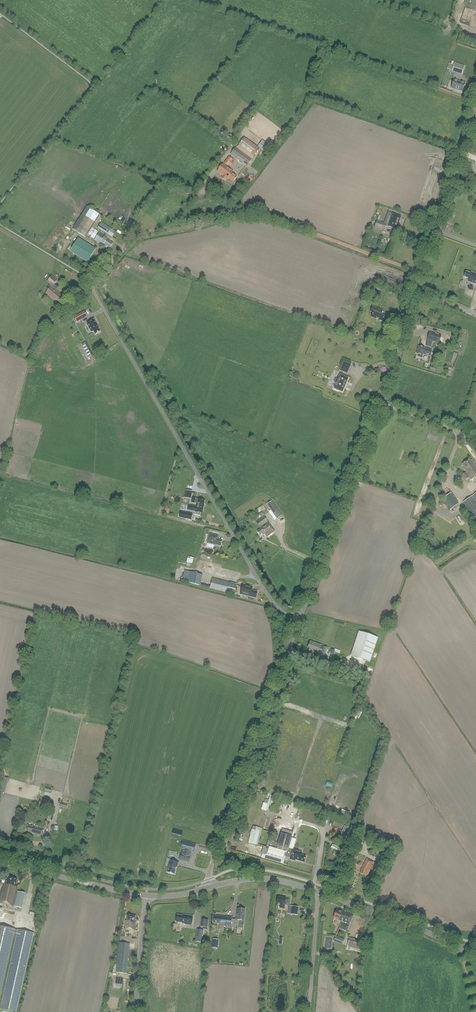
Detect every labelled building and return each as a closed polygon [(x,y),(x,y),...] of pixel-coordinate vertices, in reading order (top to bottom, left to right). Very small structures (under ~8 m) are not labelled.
[(465,66),(455,63),(453,71),(462,74),(465,66)] [(465,84),(454,80),(451,89),(463,92),(465,84)] [(244,137),(236,148),(252,160),(260,149),(244,137)] [(266,142),(261,149),(266,153),(271,146),(266,142)] [(236,148),(231,155),(247,166),(252,160),(236,148)] [(233,160),(229,157),(224,163),(228,166),(233,160)] [(222,178),(225,181),(228,177),(233,182),(237,177),(232,173),(233,171),(223,164),(217,172),(224,177),(222,178)] [(87,207),(72,229),(86,238),(88,235),(94,239),(98,232),(95,230),(103,217),(87,207)] [(377,220),(375,227),(384,230),(386,225),(396,229),(401,217),(393,214),(389,223),(385,221),(384,223),(377,220)] [(98,228),(112,237),(116,232),(101,223),(98,228)] [(110,248),(113,243),(109,241),(110,240),(100,234),(96,241),(106,248),(107,246),(110,248)] [(79,238),(70,251),(88,262),(96,249),(79,238)] [(464,277),(468,279),(467,282),(475,285),(475,274),(471,272),(470,273),(466,272),(464,277)] [(59,293),(51,287),(52,286),(53,286),(58,280),(52,276),(47,282),(50,284),(47,289),(48,290),(46,293),(54,300),(55,299),(59,302),(63,298),(58,294),(59,293)] [(472,303),(475,292),(475,291),(463,287),(462,292),(459,291),(457,298),(472,303)] [(372,307),(370,311),(373,312),(371,317),(383,322),(385,316),(381,315),(376,313),(378,309),(372,307)] [(77,322),(87,317),(84,311),(74,317),(77,322)] [(99,328),(94,319),(87,324),(91,332),(93,331),(95,335),(101,332),(99,328)] [(441,336),(429,332),(427,340),(439,344),(441,336)] [(424,349),(424,348),(418,346),(416,354),(418,354),(418,357),(422,358),(423,355),(430,357),(431,355),(432,356),(433,353),(431,353),(432,351),(424,349)] [(351,365),(344,362),(340,370),(347,373),(351,365)] [(338,379),(337,379),(335,379),(334,382),(335,383),(336,384),(334,388),(342,392),(345,387),(346,384),(346,383),(348,378),(340,375),(338,379)] [(463,464),(466,469),(465,469),(471,480),(475,477),(475,466),(472,460),(470,461),(470,459),(465,463),(464,462),(463,463),(463,464)] [(459,504),(452,492),(444,498),(451,509),(459,504)] [(463,502),(467,507),(464,509),(466,512),(468,510),(475,521),(475,493),(463,502)] [(189,506),(188,510),(202,513),(204,505),(203,505),(204,500),(194,498),(194,499),(193,498),(192,502),(193,502),(193,503),(197,504),(196,507),(189,506)] [(267,505),(277,519),(283,516),(272,501),(267,505)] [(181,512),(179,517),(191,520),(192,514),(187,513),(186,515),(182,514),(183,512),(181,512)] [(267,537),(275,531),(264,517),(256,522),(261,529),(257,532),(260,535),(264,533),(267,537)] [(221,546),(222,541),(217,539),(218,536),(210,534),(207,543),(216,545),(221,546)] [(214,556),(202,553),(201,558),(213,562),(214,556)] [(200,586),(200,583),(201,583),(203,575),(185,571),(182,581),(200,586)] [(234,594),(236,584),(213,578),(210,588),(234,594)] [(252,590),(253,586),(243,583),(240,595),(242,595),(245,596),(247,597),(247,596),(256,598),(258,591),(252,590)] [(351,655),(370,662),(378,638),(359,631),(351,655)] [(325,654),(327,648),(321,646),(310,642),(308,649),(314,651),(313,652),(318,654),(320,649),(323,650),(322,653),(325,654)] [(268,804),(267,808),(274,810),(277,800),(274,799),(274,798),(270,797),(268,804)] [(38,807),(49,810),(51,802),(41,799),(38,807)] [(350,827),(345,825),(340,836),(345,838),(350,827)] [(42,836),(45,828),(34,826),(34,827),(28,826),(27,830),(29,831),(29,832),(33,833),(33,834),(42,836)] [(252,829),(250,840),(249,842),(257,844),(260,831),(252,829)] [(364,844),(368,837),(361,833),(357,841),(358,841),(355,847),(359,849),(362,843),(364,844)] [(180,860),(189,862),(191,856),(189,856),(191,850),(194,851),(195,846),(183,843),(182,847),(185,848),(183,854),(182,854),(180,860)] [(333,844),(331,848),(337,850),(335,856),(341,858),(344,849),(333,844)] [(269,846),(266,855),(284,860),(285,857),(290,858),(290,859),(295,861),(295,860),(304,862),(306,856),(301,855),(302,852),(298,851),(298,850),(293,849),(293,850),(287,848),(287,851),(269,846)] [(365,862),(360,871),(361,871),(360,873),(365,875),(365,874),(369,875),(370,873),(371,870),(375,872),(379,865),(367,858),(365,862)] [(177,867),(178,863),(171,861),(168,873),(174,874),(176,867),(177,867)] [(18,886),(16,886),(17,880),(6,877),(5,884),(1,884),(2,881),(0,880),(0,883),(0,886),(2,886),(0,897),(0,903),(13,906),(18,886)] [(14,907),(22,908),(25,893),(18,892),(14,907)] [(284,909),(285,905),(288,905),(289,900),(286,899),(278,897),(277,904),(280,905),(280,908),(284,909)] [(243,925),(245,909),(237,909),(236,920),(239,920),(239,925),(243,925)] [(346,932),(349,924),(354,914),(343,910),(343,911),(338,909),(334,917),(339,919),(338,920),(342,921),(339,928),(346,932)] [(125,930),(125,932),(126,933),(128,933),(129,932),(129,930),(136,930),(136,923),(135,923),(135,916),(132,916),(131,916),(131,915),(130,915),(129,915),(128,915),(127,915),(127,921),(125,921),(125,930)] [(192,925),(193,916),(183,915),(183,916),(177,915),(176,922),(182,923),(182,924),(192,925)] [(231,928),(232,918),(214,916),(213,923),(226,924),(226,927),(231,928)] [(15,929),(0,926),(0,998),(15,929)] [(16,1011),(17,1011),(34,933),(17,929),(0,1008),(16,1011)] [(200,931),(198,945),(205,946),(207,932),(200,931)] [(342,944),(344,939),(336,936),(334,941),(342,944)] [(363,940),(350,937),(347,949),(361,952),(363,940)] [(119,943),(116,972),(127,973),(130,944),(119,943)]
